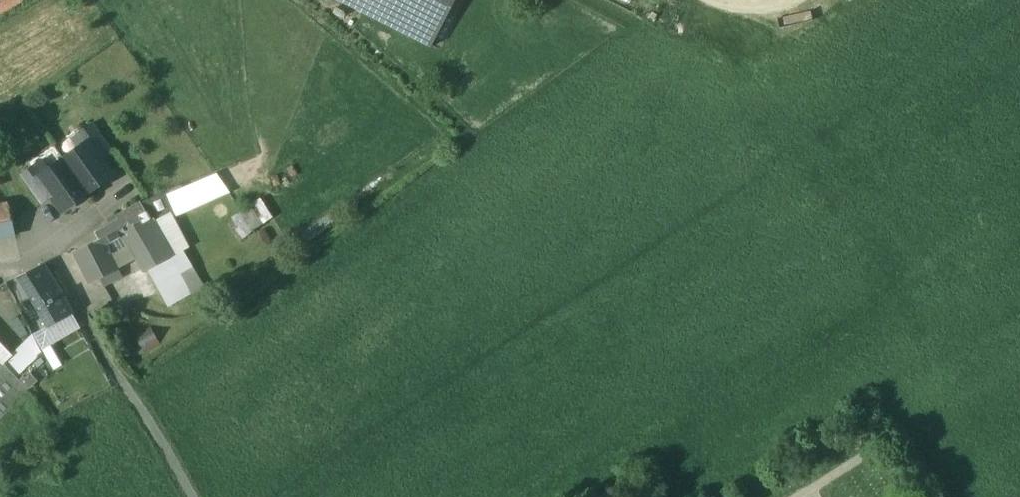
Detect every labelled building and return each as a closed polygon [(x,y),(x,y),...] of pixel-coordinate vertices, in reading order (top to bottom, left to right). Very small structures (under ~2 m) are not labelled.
[(22,1),(21,0),(0,0),(0,14),(22,1)] [(424,43),(446,0),(339,0),(424,43)] [(798,12),(761,38),(771,51),(807,25),(798,12)] [(113,153),(92,123),(79,132),(86,142),(87,141),(101,161),(113,153)] [(101,161),(87,141),(86,142),(63,159),(87,193),(112,176),(101,161)] [(39,176),(38,177),(52,196),(62,211),(87,193),(63,159),(39,176)] [(32,166),(20,175),(40,204),(52,196),(38,177),(39,176),(32,166)] [(175,217),(229,193),(216,174),(181,189),(180,186),(140,203),(149,218),(152,222),(173,211),(175,217)] [(273,217),(260,199),(232,218),(245,236),(273,217)] [(140,203),(117,217),(119,220),(126,233),(149,218),(140,203)] [(15,236),(8,204),(0,205),(0,239),(15,236)] [(281,249),(286,256),(333,221),(328,214),(281,249)] [(152,222),(149,218),(126,233),(134,247),(147,270),(148,270),(171,257),(152,222)] [(119,220),(97,233),(100,239),(101,238),(105,245),(126,233),(119,220)] [(126,233),(105,245),(112,258),(134,247),(126,233)] [(100,239),(74,252),(90,283),(100,278),(117,269),(112,258),(105,245),(101,238),(100,239)] [(171,257),(148,270),(161,293),(185,280),(171,257)] [(61,294),(44,264),(23,274),(19,277),(37,308),(61,294)] [(117,269),(100,278),(104,286),(121,277),(117,269)] [(61,294),(37,308),(48,328),(72,313),(61,294)] [(144,352),(159,343),(150,327),(134,336),(144,352)] [(53,346),(41,352),(52,372),(63,367),(53,346)] [(31,392),(0,360),(0,421),(31,392)]
